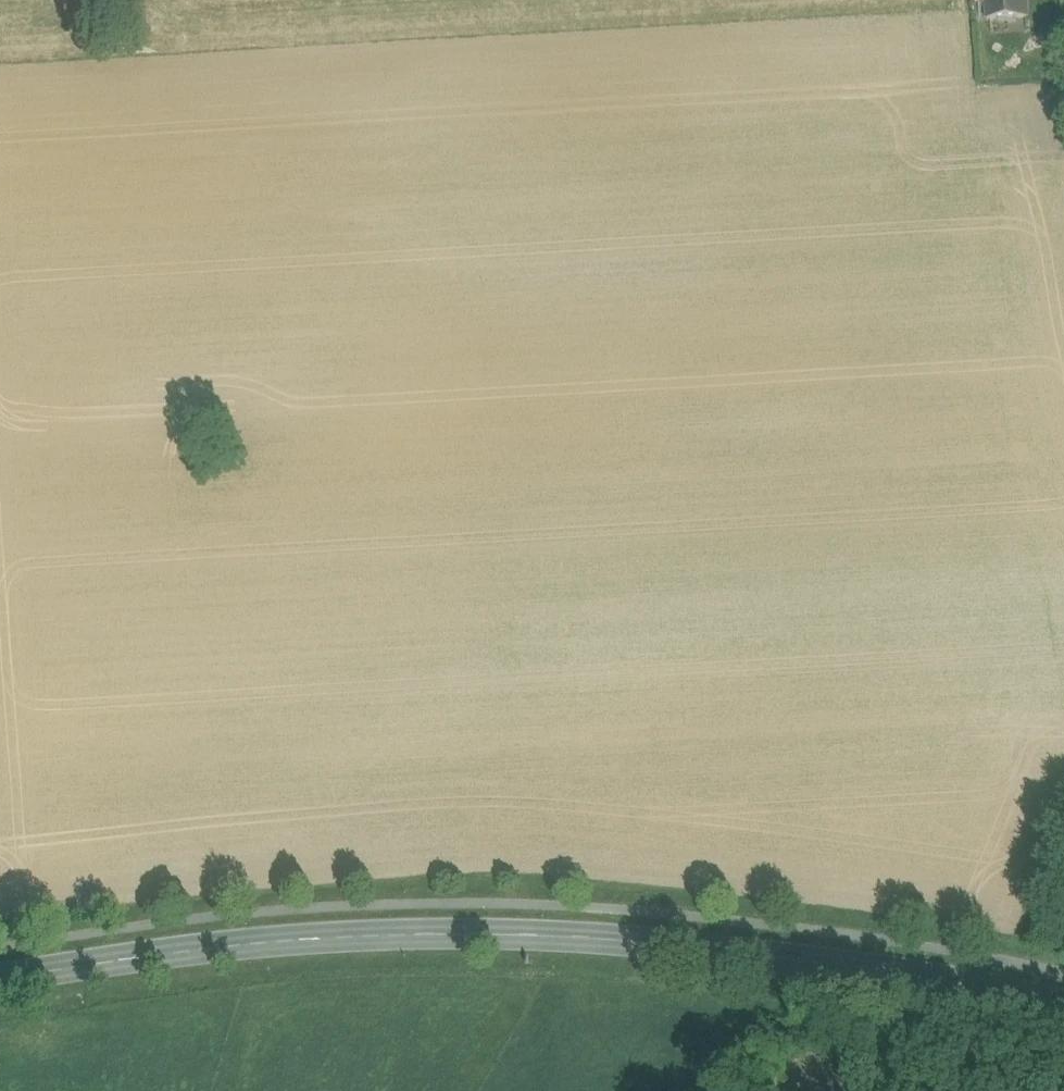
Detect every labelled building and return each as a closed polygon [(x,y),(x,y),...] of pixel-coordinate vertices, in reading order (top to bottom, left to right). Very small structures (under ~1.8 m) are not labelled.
[(989,22),(1027,19),(1026,0),(987,0),(989,22)]
